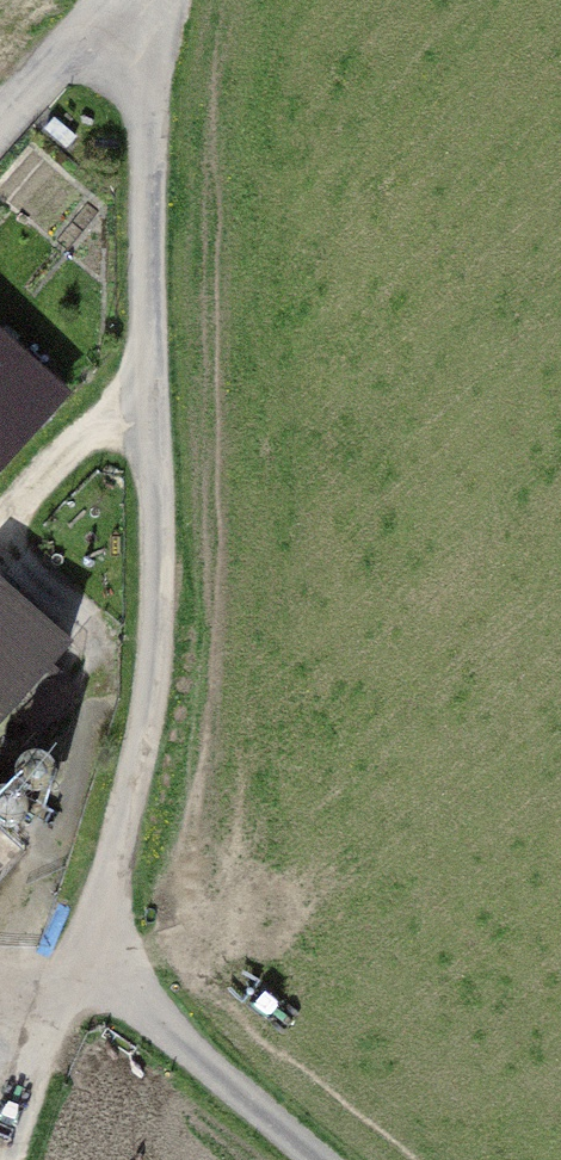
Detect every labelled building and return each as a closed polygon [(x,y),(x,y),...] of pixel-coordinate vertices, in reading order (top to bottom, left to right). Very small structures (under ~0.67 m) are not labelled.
[(44,132),(66,150),(78,137),(56,118),(44,132)] [(0,345),(0,470),(63,404),(0,345)] [(62,642),(0,586),(0,710),(62,642)]
